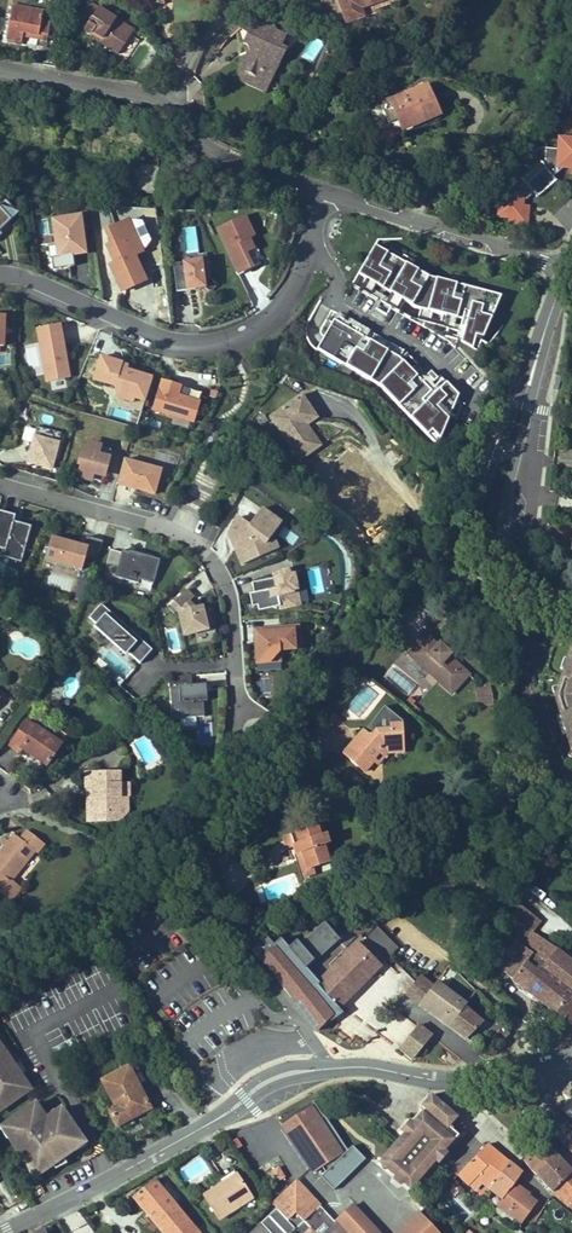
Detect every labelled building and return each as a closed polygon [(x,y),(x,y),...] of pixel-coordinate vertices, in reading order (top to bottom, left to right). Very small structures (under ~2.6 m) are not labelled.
[(344,16),(360,11),(360,8),(384,0),(339,0),(344,16)] [(131,34),(114,22),(116,18),(89,1),(76,21),(85,28),(85,30),(86,33),(89,34),(91,34),(93,32),(103,39),(100,43),(118,54),(131,34)] [(47,41),(51,22),(41,21),(43,11),(13,5),(6,39),(22,42),(23,37),(23,33),(38,35),(37,39),(47,41)] [(360,11),(344,16),(346,23),(363,17),(360,11)] [(134,30),(116,18),(114,22),(131,34),(134,30)] [(248,33),(254,21),(250,19),(241,27),(246,32),(248,33)] [(280,61),(285,49),(280,47),(285,36),(275,31),(273,27),(269,28),(254,21),(248,33),(243,43),(248,45),(251,54),(243,56),(240,58),(243,66),(241,70),(259,79),(263,69),(270,72),(276,59),(280,61)] [(251,54),(248,45),(243,43),(241,49),(243,56),(251,54)] [(265,91),(280,61),(276,59),(270,72),(263,69),(259,79),(241,70),(237,79),(265,91)] [(438,114),(426,87),(381,106),(389,123),(393,121),(401,118),(402,122),(405,121),(407,126),(438,114)] [(397,131),(407,126),(405,121),(402,122),(401,118),(393,121),(397,131)] [(559,137),(558,149),(540,148),(523,163),(529,169),(520,177),(508,176),(506,194),(500,193),(498,216),(509,217),(521,218),(522,202),(534,193),(525,183),(545,166),(553,176),(564,167),(571,168),(571,138),(559,137)] [(158,168),(159,160),(145,157),(143,166),(158,168)] [(154,194),(158,168),(143,166),(133,164),(130,182),(140,183),(139,192),(154,194)] [(139,192),(140,183),(130,182),(129,190),(139,192)] [(0,209),(0,230),(11,220),(0,209)] [(85,253),(80,216),(53,220),(56,239),(58,257),(51,258),(53,269),(74,266),(73,255),(85,253)] [(261,265),(249,239),(254,237),(244,216),(217,228),(238,275),(261,265)] [(132,226),(129,221),(115,227),(117,233),(132,226)] [(110,266),(122,292),(145,281),(134,256),(144,252),(141,246),(151,241),(142,222),(132,226),(117,233),(115,227),(106,231),(112,244),(106,246),(114,264),(110,266)] [(178,251),(196,250),(195,229),(177,230),(178,251)] [(58,257),(56,239),(47,240),(50,258),(51,258),(58,257)] [(498,302),(485,298),(486,293),(451,283),(449,289),(435,285),(436,279),(428,277),(425,282),(415,276),(418,271),(374,246),(358,274),(412,305),(464,321),(467,313),(470,314),(460,342),(472,348),(475,335),(482,337),(487,326),(481,323),(485,315),(491,318),(498,302)] [(209,278),(207,260),(173,264),(177,291),(195,289),(195,285),(204,284),(209,278)] [(428,277),(418,271),(415,276),(425,282),(428,277)] [(449,289),(451,283),(436,279),(435,285),(449,289)] [(498,302),(500,296),(486,293),(485,298),(498,302)] [(487,326),(491,318),(485,315),(481,323),(487,326)] [(352,327),(336,317),(333,321),(355,333),(356,331),(352,328),(352,327)] [(333,321),(317,349),(379,385),(427,435),(431,431),(439,439),(458,396),(445,383),(425,403),(422,400),(431,392),(399,358),(361,337),(363,333),(352,327),(352,328),(356,331),(355,333),(333,321)] [(69,378),(60,324),(37,328),(46,382),(69,378)] [(363,333),(361,337),(399,358),(431,392),(422,400),(425,403),(445,383),(439,377),(437,379),(434,382),(427,376),(424,378),(401,355),(363,333)] [(145,401),(153,378),(126,370),(120,368),(122,363),(101,356),(93,379),(114,386),(117,392),(120,393),(134,398),(145,401)] [(437,379),(430,372),(427,376),(434,382),(437,379)] [(193,422),(199,402),(177,396),(179,387),(161,381),(152,410),(193,422)] [(133,402),(134,398),(120,393),(119,398),(133,402)] [(293,401),(306,420),(304,422),(306,425),(317,418),(301,395),(293,401)] [(306,425),(304,422),(306,420),(293,401),(270,417),(300,460),(320,446),(306,425)] [(52,469),(61,433),(36,426),(27,462),(52,469)] [(105,468),(110,450),(88,444),(84,457),(81,456),(79,464),(82,465),(80,473),(91,476),(92,473),(100,475),(102,467),(105,468)] [(154,494),(161,470),(123,460),(117,484),(154,494)] [(78,477),(101,483),(105,468),(102,467),(100,475),(92,473),(91,476),(80,473),(78,477)] [(266,544),(281,523),(261,509),(248,526),(237,517),(228,534),(239,543),(235,549),(242,565),(269,553),(266,544)] [(0,511),(0,548),(5,549),(3,557),(21,562),(31,527),(13,522),(15,515),(0,511)] [(13,522),(31,527),(33,520),(15,515),(13,522)] [(239,543),(228,534),(235,549),(239,543)] [(95,561),(103,541),(86,536),(83,547),(51,538),(45,560),(82,570),(85,558),(95,561)] [(278,549),(274,540),(266,544),(269,553),(278,549)] [(154,558),(155,556),(129,549),(128,553),(122,551),(121,553),(110,549),(105,567),(117,570),(115,577),(138,584),(140,579),(153,583),(156,572),(151,570),(154,558)] [(156,572),(160,560),(154,558),(151,570),(156,572)] [(309,603),(303,572),(290,575),(288,569),(278,571),(278,572),(279,577),(274,578),(252,582),(254,593),(249,593),(252,606),(257,605),(258,611),(280,607),(280,609),(309,603)] [(45,586),(72,587),(72,576),(45,575),(45,586)] [(208,630),(202,606),(194,608),(191,605),(188,602),(194,597),(187,590),(171,604),(180,614),(185,635),(208,630)] [(128,629),(101,604),(89,618),(96,625),(128,653),(140,664),(152,650),(135,636),(128,629)] [(430,625),(436,614),(416,605),(411,615),(430,625)] [(128,653),(96,625),(94,628),(125,656),(128,653)] [(136,635),(130,626),(128,629),(135,636),(136,635)] [(295,650),(294,644),(301,643),(299,626),(258,629),(259,644),(255,645),(256,663),(269,662),(280,651),(295,650)] [(427,636),(410,655),(452,693),(468,675),(448,656),(450,654),(439,644),(437,646),(427,636)] [(570,650),(567,660),(569,661),(567,668),(563,670),(558,686),(561,695),(555,697),(571,750),(571,651),(570,650)] [(397,673),(389,678),(396,687),(404,681),(397,673)] [(204,716),(202,685),(192,685),(191,675),(169,677),(172,718),(204,716)] [(494,704),(490,686),(475,689),(479,707),(494,704)] [(403,743),(401,724),(400,724),(403,721),(384,707),(364,732),(344,754),(365,772),(374,761),(371,759),(379,750),(381,749),(381,746),(382,745),(403,743)] [(323,735),(338,717),(334,713),(326,722),(326,723),(325,725),(323,723),(317,731),(323,735)] [(60,744),(52,738),(27,720),(9,745),(19,752),(22,748),(46,765),(61,744),(60,744)] [(60,744),(66,735),(58,729),(52,738),(60,744)] [(374,761),(378,764),(387,753),(403,752),(403,743),(382,745),(381,746),(381,749),(379,750),(371,759),(374,761)] [(119,796),(128,796),(129,796),(128,782),(119,783),(118,771),(85,773),(86,790),(93,790),(95,821),(107,820),(106,814),(120,813),(119,796)] [(95,821),(93,790),(86,790),(88,821),(95,821)] [(128,810),(128,796),(119,796),(120,813),(106,814),(107,820),(120,819),(128,810)] [(328,843),(322,824),(290,834),(294,845),(297,854),(305,851),(311,868),(312,867),(328,862),(323,845),(328,843)] [(0,852),(0,894),(9,904),(21,888),(12,880),(35,852),(37,854),(45,845),(27,830),(20,839),(14,834),(8,842),(5,845),(0,852)] [(294,845),(290,834),(283,837),(287,848),(294,845)] [(311,868),(305,851),(297,854),(305,876),(314,873),(312,867),(311,868)] [(513,901),(515,938),(513,938),(516,941),(547,965),(543,970),(571,993),(571,966),(555,952),(555,951),(531,934),(540,922),(513,901)] [(316,1031),(381,966),(359,944),(319,983),(305,969),(312,962),(313,963),(339,940),(324,923),(299,945),(296,941),(285,951),(281,955),(265,937),(251,950),(278,980),(316,1031)] [(398,949),(376,926),(359,944),(381,966),(398,949)] [(514,944),(516,941),(513,938),(503,929),(501,931),(514,944)] [(285,951),(269,934),(265,937),(281,955),(285,951)] [(516,941),(514,944),(497,967),(513,979),(512,980),(555,1013),(555,1012),(569,1025),(571,1021),(571,993),(543,970),(547,965),(516,941)] [(420,1004),(433,987),(419,976),(405,994),(420,1004)] [(466,1004),(437,982),(433,987),(420,1004),(450,1026),(463,1009),(466,1004)] [(360,1042),(388,1009),(361,987),(347,1003),(353,1007),(339,1025),(360,1042)] [(467,1039),(482,1023),(463,1009),(450,1026),(467,1039)] [(509,1034),(508,1032),(508,1030),(497,1020),(487,1030),(500,1043),(509,1034)] [(413,1059),(431,1036),(417,1025),(399,1048),(413,1059)] [(9,1058),(7,1059),(0,1050),(3,1048),(0,1044),(0,1105),(3,1108),(31,1089),(9,1058)] [(9,1058),(3,1048),(0,1050),(7,1059),(9,1058)] [(150,1108),(128,1067),(102,1081),(115,1107),(108,1110),(115,1122),(135,1112),(136,1115),(150,1108)] [(562,1095),(567,1100),(571,1102),(571,1081),(562,1095)] [(403,1134),(378,1162),(394,1175),(398,1173),(405,1179),(403,1184),(411,1190),(421,1178),(428,1184),(433,1179),(429,1176),(439,1164),(439,1163),(447,1153),(445,1151),(465,1127),(456,1118),(457,1117),(431,1095),(421,1106),(424,1109),(412,1123),(409,1120),(400,1132),(403,1134)] [(282,1125),(310,1106),(319,1120),(325,1116),(312,1099),(279,1121),(282,1125)] [(567,1100),(554,1115),(556,1130),(563,1143),(571,1133),(571,1102),(567,1100)] [(70,1139),(72,1130),(70,1126),(72,1124),(61,1109),(52,1114),(49,1120),(42,1119),(41,1113),(35,1103),(6,1124),(14,1136),(9,1139),(28,1167),(31,1165),(38,1175),(75,1149),(74,1147),(75,1146),(70,1139)] [(347,1150),(325,1116),(319,1120),(310,1106),(282,1125),(314,1173),(321,1166),(325,1172),(320,1177),(333,1190),(365,1159),(352,1146),(347,1150)] [(117,1126),(136,1115),(135,1112),(115,1122),(117,1126)] [(14,1136),(6,1124),(1,1127),(9,1139),(14,1136)] [(563,1143),(571,1152),(571,1133),(563,1143)] [(533,1172),(554,1153),(544,1142),(525,1161),(533,1172)] [(486,1145),(458,1174),(469,1185),(470,1184),(476,1178),(482,1183),(489,1189),(508,1163),(486,1145)] [(565,1164),(554,1153),(533,1172),(552,1192),(571,1173),(565,1164)] [(508,1163),(489,1189),(502,1199),(498,1205),(521,1223),(536,1203),(528,1197),(529,1195),(514,1184),(521,1173),(508,1163)] [(284,1177),(278,1168),(269,1174),(274,1183),(284,1177)] [(234,1169),(222,1177),(225,1182),(222,1184),(224,1188),(240,1178),(234,1169)] [(398,1173),(394,1175),(392,1180),(399,1186),(403,1184),(405,1179),(398,1173)] [(552,1192),(571,1208),(571,1173),(552,1192)] [(222,1184),(204,1196),(219,1219),(252,1198),(240,1178),(224,1188),(222,1184)] [(475,1189),(482,1183),(476,1178),(470,1184),(475,1189)] [(153,1180),(133,1196),(164,1232),(183,1232),(192,1226),(153,1180)] [(303,1188),(297,1181),(290,1188),(296,1195),(303,1188)] [(376,1232),(351,1205),(334,1221),(303,1188),(296,1195),(290,1188),(279,1198),(285,1205),(279,1211),(277,1209),(251,1232),(376,1232)] [(279,1211),(285,1205),(279,1198),(272,1204),(277,1209),(279,1211)] [(421,1214),(400,1232),(439,1232),(421,1214)]
